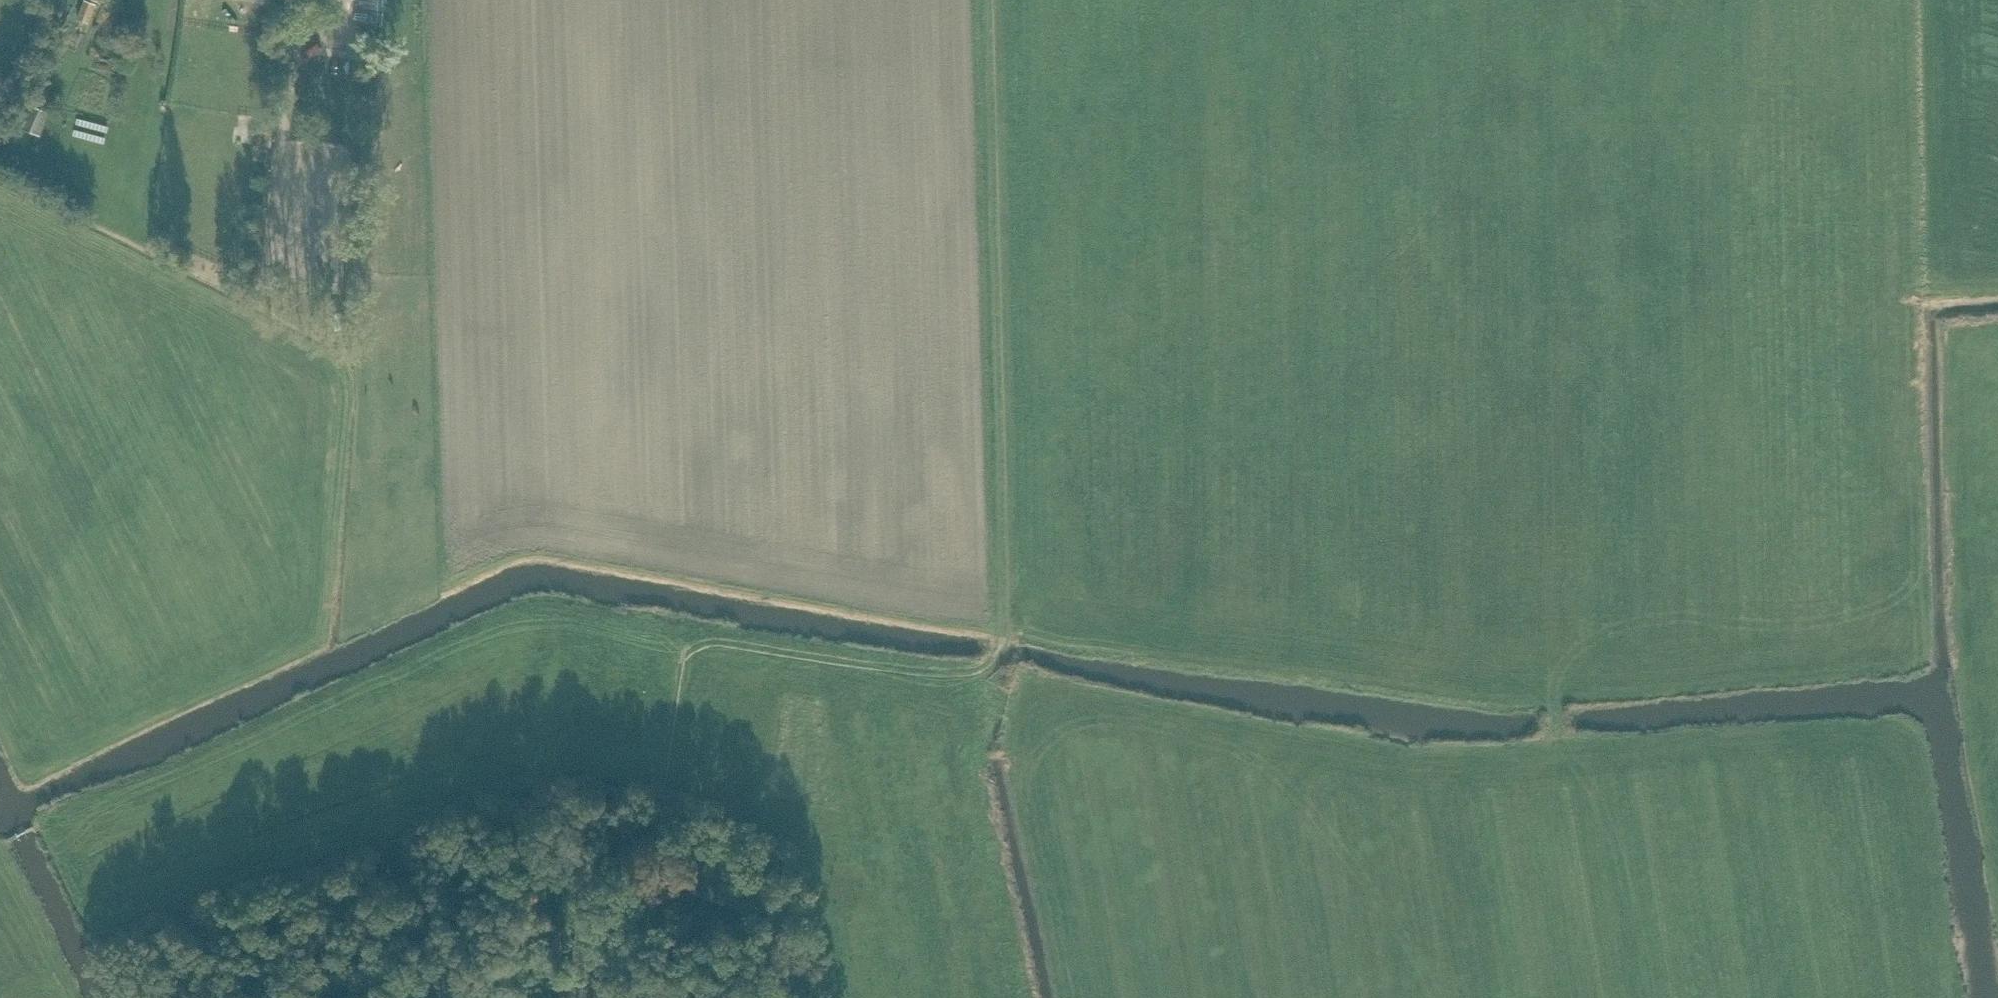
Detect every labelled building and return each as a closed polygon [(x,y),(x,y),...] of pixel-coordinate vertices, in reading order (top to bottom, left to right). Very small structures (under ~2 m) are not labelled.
[(96,4),(84,0),(83,0),(76,20),(88,24),(96,4)] [(204,9),(188,7),(186,22),(202,24),(204,9)] [(40,137),(50,113),(24,103),(15,127),(40,137)] [(70,115),(65,132),(92,140),(97,124),(70,115)]
